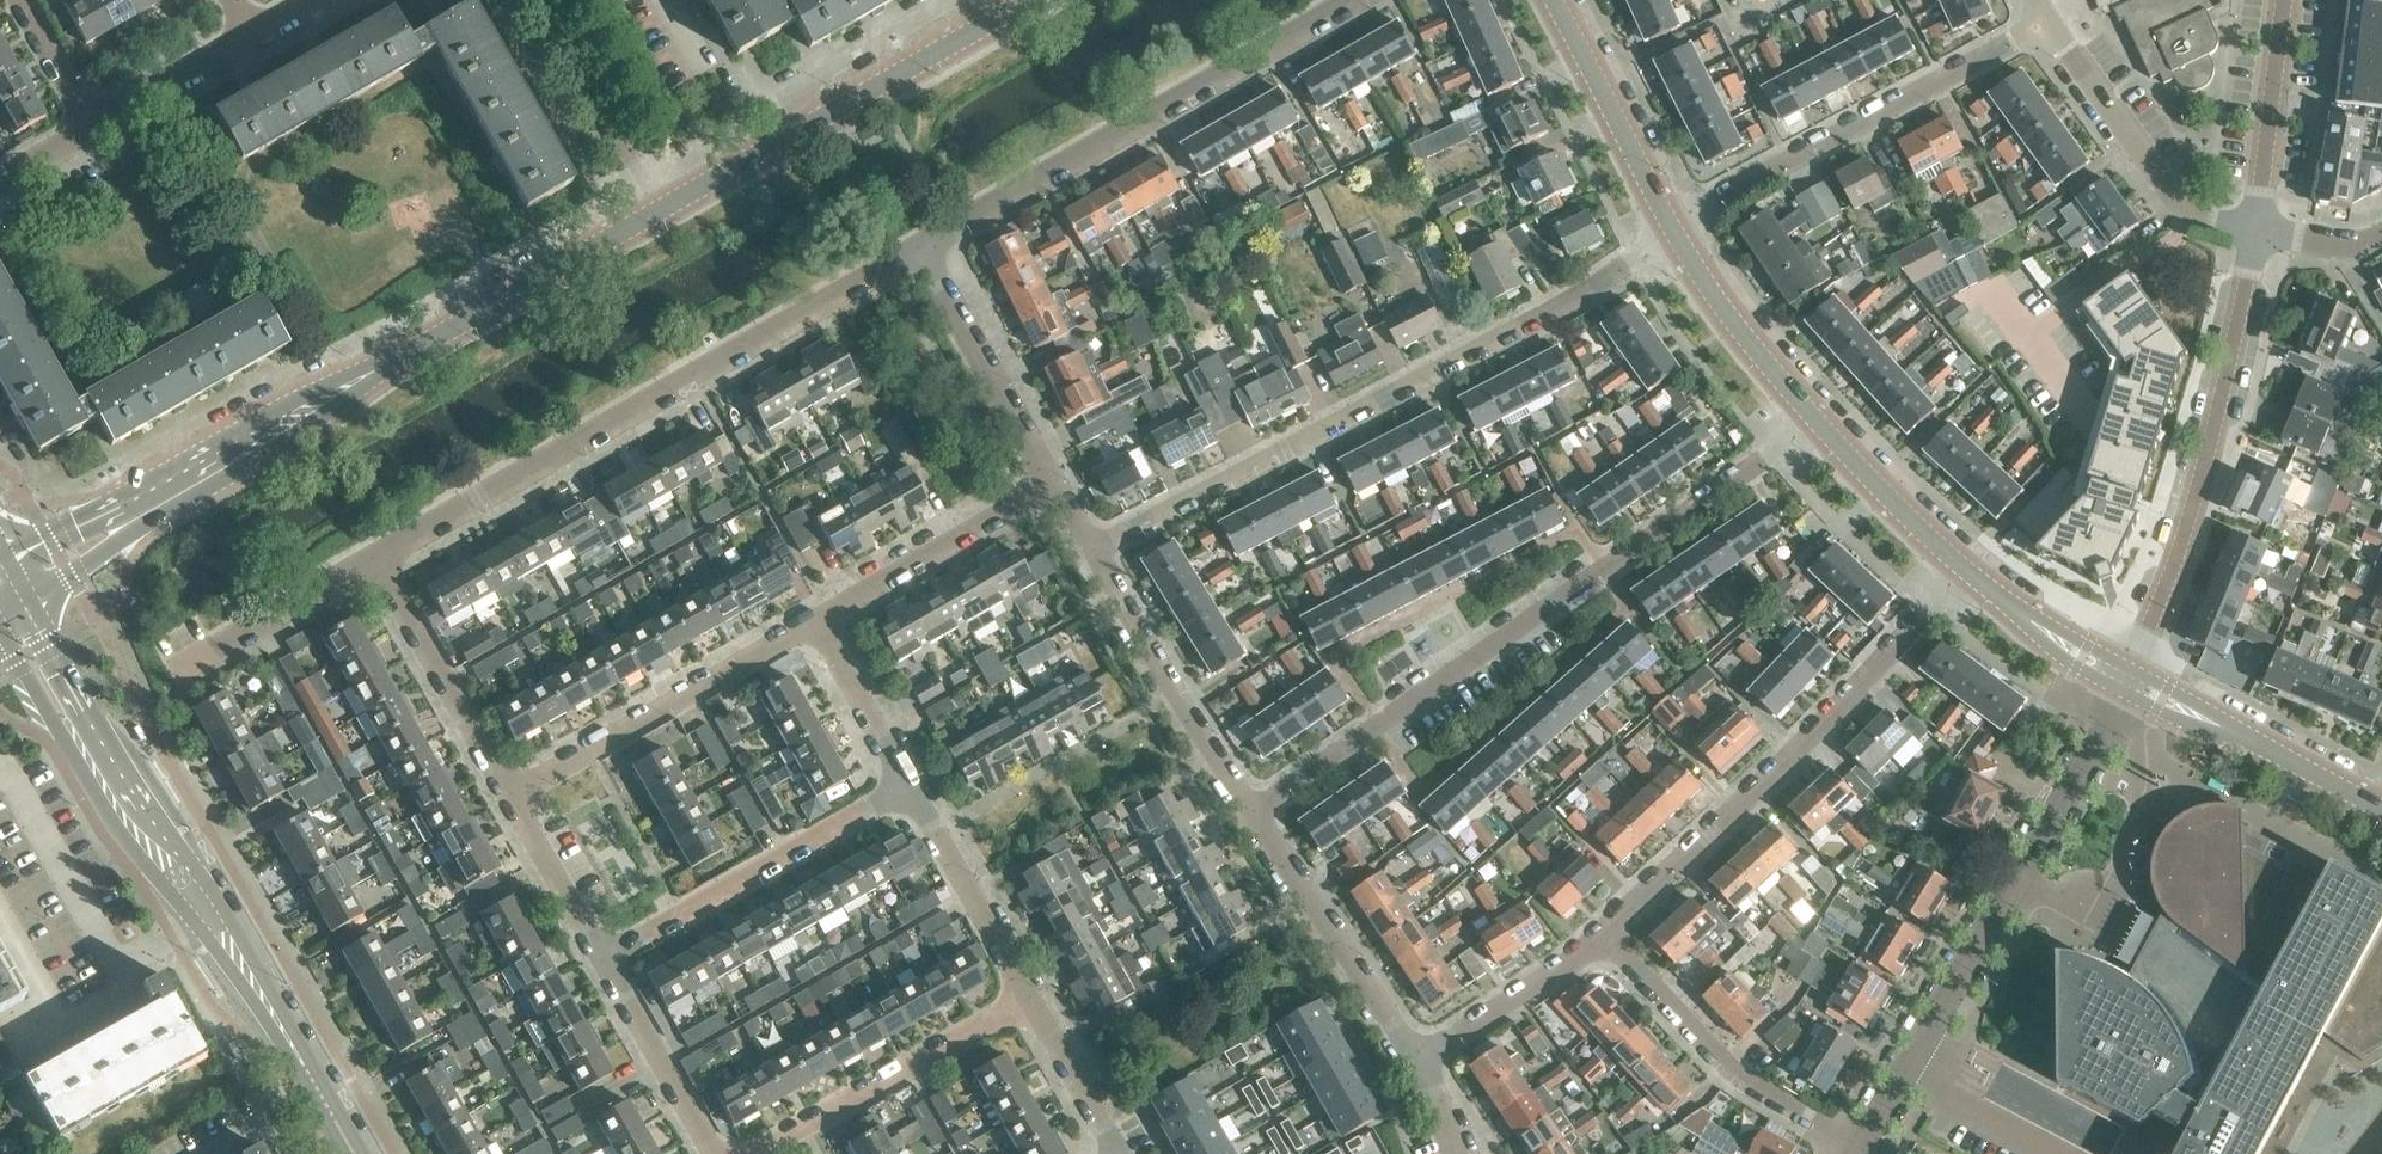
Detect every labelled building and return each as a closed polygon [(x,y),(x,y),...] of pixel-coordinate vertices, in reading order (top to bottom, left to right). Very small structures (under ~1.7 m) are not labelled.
[(111,30),(94,0),(60,0),(85,44),(102,35),(111,30)] [(111,30),(136,15),(128,0),(94,0),(111,30)] [(136,15),(162,1),(162,0),(128,0),(136,15)] [(467,0),(446,0),(451,10),(468,1),(467,0)] [(709,7),(717,23),(758,0),(704,0),(709,7)] [(736,55),(794,23),(808,48),(841,29),(824,0),(786,0),(770,9),(765,0),(758,0),(717,23),(736,55)] [(841,29),(870,13),(873,17),(884,11),(882,6),(892,0),(824,0),(841,29)] [(1488,4),(1486,0),(1446,0),(1455,19),(1488,4)] [(1635,17),(1668,2),(1667,0),(1628,0),(1635,17)] [(1868,4),(1866,0),(1852,0),(1858,10),(1868,4)] [(1942,6),(1949,21),(1939,26),(1939,25),(1928,30),(1934,43),(1945,38),(1944,37),(1990,16),(1983,0),(1956,0),(1942,6)] [(2175,79),(2176,82),(2177,84),(2179,86),(2181,87),(2183,89),(2185,90),(2188,91),(2190,91),(2193,92),(2196,91),(2198,91),(2201,90),(2203,89),(2206,87),(2208,85),(2209,83),(2211,81),(2212,78),(2213,76),(2214,73),(2214,70),(2213,67),(2213,65),(2212,62),(2209,56),(2211,55),(2213,53),(2215,51),(2216,49),(2217,47),(2218,45),(2218,43),(2218,40),(2217,38),(2217,36),(2211,23),(2218,20),(2209,0),(2135,0),(2113,10),(2119,23),(2123,21),(2150,79),(2159,75),(2163,84),(2175,79)] [(2340,105),(2343,105),(2381,110),(2379,124),(2378,131),(2381,132),(2381,0),(2352,0),(2353,0),(2346,57),(2345,69),(2340,105)] [(1668,2),(1635,17),(1647,42),(1680,28),(1668,2)] [(1500,30),(1488,4),(1455,19),(1466,45),(1500,30)] [(1864,23),(1875,17),(1868,4),(1858,10),(1864,23)] [(470,6),(407,40),(392,14),(356,35),(382,80),(435,50),(444,67),(490,41),(470,6)] [(1799,25),(1805,22),(1810,19),(1803,6),(1791,12),(1799,25)] [(1923,14),(1913,18),(1918,27),(1927,23),(1923,14)] [(1811,35),(1822,29),(1815,17),(1810,19),(1805,22),(1811,35)] [(1436,35),(1449,29),(1444,18),(1431,24),(1436,35)] [(1874,31),(1891,63),(1913,51),(1896,20),(1874,31)] [(1374,36),(1392,68),(1416,54),(1398,23),(1374,36)] [(1423,41),(1436,35),(1431,24),(1418,30),(1423,41)] [(1807,66),(1824,98),(1847,86),(1829,55),(1823,44),(1829,42),(1822,29),(1811,35),(1818,47),(1814,49),(1820,60),(1807,66)] [(1511,55),(1500,30),(1466,45),(1478,70),(1511,55)] [(1874,31),(1852,43),(1869,74),(1891,63),(1874,31)] [(1669,89),(1704,71),(1696,56),(1707,51),(1707,52),(1717,47),(1711,34),(1701,39),(1701,41),(1691,46),(1691,45),(1656,63),(1669,89)] [(324,47),(313,53),(315,58),(286,75),(312,120),(382,80),(356,35),(327,51),(324,47)] [(1350,50),(1368,82),(1392,68),(1374,36),(1350,50)] [(16,67),(2,41),(0,42),(0,76),(16,67)] [(518,80),(512,68),(507,71),(490,41),(444,67),(485,138),(530,112),(514,83),(518,80)] [(1766,59),(1776,53),(1769,41),(1759,47),(1766,59)] [(1847,86),(1869,74),(1852,43),(1829,55),(1847,86)] [(1368,82),(1350,50),(1325,64),(1343,96),(1368,82)] [(1772,72),(1783,66),(1776,53),(1766,59),(1772,72)] [(1523,81),(1511,55),(1478,70),(1469,74),(1472,79),(1471,80),(1474,86),(1483,82),(1489,96),(1523,81)] [(1343,96),(1325,64),(1301,78),(1319,110),(1343,96)] [(1824,98),(1807,66),(1785,78),(1802,110),(1824,98)] [(30,92),(30,91),(34,89),(25,74),(21,76),(16,67),(0,76),(0,109),(30,92)] [(1471,80),(1472,79),(1469,74),(1467,68),(1454,74),(1459,85),(1471,80)] [(1713,88),(1704,71),(1669,89),(1681,114),(1740,84),(1735,75),(1722,82),(1723,83),(1713,88)] [(1988,113),(1997,106),(2006,119),(2038,95),(2021,72),(1981,102),(1980,101),(1970,108),(1980,121),(1989,115),(1988,113)] [(1398,92),(1409,86),(1402,74),(1391,80),(1398,92)] [(1445,91),(1459,85),(1454,74),(1440,80),(1445,91)] [(257,91),(254,87),(242,93),(245,98),(215,115),(241,161),(312,120),(286,75),(257,91)] [(1780,122),(1802,110),(1785,78),(1763,90),(1780,122)] [(1745,95),(1740,84),(1681,114),(1694,139),(1729,121),(1721,106),(1732,100),(1732,102),(1745,95)] [(1406,104),(1416,98),(1409,86),(1398,92),(1406,104)] [(1256,104),(1274,135),(1298,122),(1280,90),(1256,104)] [(45,117),(30,92),(0,109),(0,112),(13,135),(45,117)] [(2002,157),(2055,119),(2038,95),(2006,119),(2017,133),(2007,140),(2006,138),(1995,147),(2002,157)] [(1350,119),(1361,113),(1354,101),(1343,107),(1350,119)] [(1524,146),(1530,143),(1529,141),(1548,133),(1533,102),(1496,121),(1488,124),(1489,127),(1502,154),(1523,144),(1524,146)] [(1232,118),(1250,149),(1274,135),(1256,104),(1232,118)] [(2379,124),(2381,110),(2343,105),(2341,118),(2379,124)] [(525,209),(571,183),(554,153),(558,150),(552,139),(547,141),(530,112),(485,138),(525,209)] [(1357,132),(1368,126),(1361,113),(1350,119),(1357,132)] [(2375,149),(2378,131),(2379,124),(2341,118),(2330,116),(2325,147),(2379,156),(2380,150),(2375,149)] [(1232,118),(1207,132),(1225,163),(1250,149),(1232,118)] [(1954,191),(1964,185),(1950,158),(1963,151),(1946,118),(1922,131),(1939,164),(1945,174),(1954,191)] [(2040,164),(2072,142),(2055,119),(2002,157),(2008,165),(2020,157),(2019,155),(2028,149),(2040,164)] [(1707,165),(1742,147),(1742,146),(1752,141),(1753,143),(1763,138),(1756,123),(1746,128),(1746,130),(1736,135),(1729,121),(1694,139),(1707,165)] [(1455,125),(1410,146),(1418,163),(1470,139),(1469,137),(1462,122),(1455,125)] [(1323,177),(1336,170),(1310,124),(1297,132),(1323,177)] [(1922,131),(1898,144),(1915,176),(1939,164),(1922,131)] [(1207,132),(1183,146),(1201,177),(1192,182),(1203,201),(1212,196),(1206,187),(1222,178),(1217,168),(1225,163),(1207,132)] [(1280,159),(1291,153),(1284,141),(1273,147),(1280,159)] [(2031,191),(2039,202),(2049,195),(2048,194),(2089,165),(2072,142),(2040,164),(2050,178),(2040,185),(2040,184),(2031,191)] [(2379,156),(2325,147),(2315,203),(2350,209),(2351,207),(2370,196),(2380,191),(2381,190),(2381,157),(2379,156)] [(1516,162),(1511,150),(1502,155),(1504,158),(1497,161),(1501,170),(1516,162)] [(1298,166),(1291,153),(1280,159),(1287,172),(1293,169),(1300,181),(1304,187),(1310,184),(1300,165),(1298,166)] [(1558,154),(1520,173),(1535,205),(1574,187),(1558,154)] [(1160,211),(1165,208),(1166,209),(1172,205),(1168,196),(1180,189),(1162,158),(1138,171),(1156,203),(1160,211)] [(1898,200),(1885,175),(1876,179),(1866,161),(1837,176),(1855,210),(1868,203),(1874,213),(1898,200)] [(1232,187),(1243,181),(1235,168),(1225,175),(1232,187)] [(1293,185),(1300,181),(1293,169),(1287,172),(1286,172),(1293,185)] [(1138,171),(1113,185),(1131,217),(1145,209),(1150,218),(1155,215),(1155,214),(1160,211),(1156,203),(1138,171)] [(1954,191),(1945,174),(1934,180),(1943,197),(1954,191)] [(2094,223),(2122,202),(2105,180),(2077,201),(2078,202),(2070,208),(2078,220),(2059,233),(2067,243),(2082,232),(2093,223),(2094,223)] [(1239,199),(1250,193),(1243,181),(1232,187),(1239,199)] [(1444,220),(1484,199),(1474,181),(1434,201),(1444,220)] [(1828,222),(1842,214),(1824,183),(1811,190),(1828,222)] [(1131,217),(1113,185),(1089,199),(1112,239),(1117,236),(1118,237),(1122,234),(1117,225),(1131,217)] [(1257,219),(1281,205),(1272,189),(1248,203),(1257,219)] [(1284,190),(1275,195),(1281,205),(1290,200),(1284,190)] [(1828,222),(1811,190),(1797,198),(1803,208),(1776,224),(1768,212),(1756,220),(1755,219),(1751,222),(1752,223),(1740,231),(1757,256),(1785,237),(1797,228),(1809,220),(1815,229),(1828,222)] [(1983,246),(2019,227),(2001,194),(1965,213),(1983,246)] [(1193,229),(1208,220),(1193,195),(1179,204),(1193,229)] [(1112,239),(1089,199),(1065,213),(1089,256),(1104,248),(1102,245),(1107,242),(1112,239)] [(2043,229),(2067,211),(2059,199),(2034,217),(2043,229)] [(1278,210),(1285,229),(1311,220),(1304,201),(1278,210)] [(2093,223),(2082,232),(2067,243),(2074,253),(2088,242),(2097,255),(2139,225),(2122,202),(2094,223),(2093,223)] [(1173,221),(1166,209),(1165,208),(1160,211),(1155,214),(1155,215),(1162,227),(1173,221)] [(1553,245),(1562,241),(1569,256),(1601,241),(1587,214),(1574,220),(1569,210),(1546,222),(1551,232),(1548,233),(1553,245)] [(1370,281),(1373,280),(1392,271),(1368,219),(1346,229),(1370,281)] [(1809,220),(1797,228),(1802,236),(1815,229),(1809,220)] [(1169,239),(1174,237),(1180,233),(1173,221),(1162,227),(1169,239)] [(2031,232),(2025,224),(2015,231),(2021,239),(2031,232)] [(1523,257),(1536,248),(1520,227),(1507,234),(1521,255),(1523,257)] [(1508,262),(1521,255),(1507,234),(1503,228),(1481,240),(1487,250),(1469,260),(1491,302),(1521,287),(1508,262)] [(1843,234),(1850,246),(1860,240),(1854,228),(1843,234)] [(989,264),(994,264),(999,274),(1032,258),(1019,233),(987,249),(988,251),(984,254),(989,264)] [(1056,253),(1069,247),(1064,236),(1051,242),(1056,253)] [(1124,248),(1118,237),(1117,236),(1112,239),(1107,242),(1114,254),(1124,248)] [(1185,255),(1174,237),(1169,239),(1150,250),(1161,269),(1185,255)] [(1344,295),(1365,284),(1342,237),(1321,248),(1344,295)] [(1757,256),(1774,281),(1802,261),(1801,261),(1816,251),(1807,238),(1793,248),(1785,237),(1757,256)] [(1946,267),(1947,267),(1946,266),(1931,237),(1890,258),(1906,288),(1946,267)] [(1445,312),(1466,302),(1437,241),(1417,251),(1445,312)] [(1043,259),(1056,253),(1051,242),(1038,248),(1043,259)] [(1121,267),(1131,261),(1124,248),(1114,254),(1121,267)] [(1862,268),(1872,263),(1864,248),(1854,253),(1862,268)] [(1801,261),(1802,261),(1774,281),(1791,305),(1803,297),(1803,298),(1807,296),(1807,294),(1833,276),(1816,251),(1801,261)] [(1947,267),(1946,267),(1959,293),(1977,284),(1964,257),(1946,266),(1947,267)] [(1010,297),(1011,299),(1044,283),(1043,281),(1046,277),(1042,268),(1037,269),(1032,258),(999,274),(1004,285),(1001,288),(1005,297),(1010,297)] [(1854,271),(1849,262),(1838,268),(1843,277),(1854,271)] [(2053,304),(2084,281),(2074,268),(2043,291),(2053,304)] [(2373,273),(2381,289),(2381,268),(2373,273)] [(2162,409),(2165,398),(2170,399),(2181,361),(2165,339),(2172,334),(2158,315),(2154,318),(2147,309),(2151,306),(2137,287),(2133,290),(2126,280),(2130,278),(2128,275),(2082,308),(2122,362),(2126,368),(2133,362),(2135,363),(2132,375),(2129,384),(2117,380),(2086,482),(2077,480),(2077,479),(2076,479),(2063,467),(2011,522),(2039,548),(2036,552),(2098,581),(2100,587),(2114,582),(2112,576),(2139,518),(2132,516),(2137,499),(2140,500),(2146,478),(2142,477),(2145,466),(2149,467),(2156,444),(2152,443),(2155,432),(2160,433),(2166,410),(2162,409)] [(28,328),(0,280),(0,344),(28,328)] [(1102,313),(1115,307),(1103,281),(1090,288),(1102,313)] [(1011,299),(1024,324),(1056,308),(1068,303),(1065,297),(1062,291),(1051,297),(1044,283),(1011,299)] [(1864,294),(1873,303),(1883,293),(1875,284),(1864,294)] [(1080,303),(1093,297),(1088,286),(1075,292),(1080,303)] [(1080,327),(1070,308),(1080,303),(1075,292),(1065,297),(1068,303),(1056,308),(1024,324),(1036,349),(1053,341),(1058,351),(1085,338),(1098,332),(1092,321),(1080,327)] [(1862,312),(1873,303),(1864,294),(1854,303),(1859,309),(1862,312)] [(1384,318),(1400,348),(1442,326),(1427,297),(1384,318)] [(1807,323),(1824,342),(1850,317),(1834,299),(1807,323)] [(254,363),(285,346),(259,300),(187,341),(213,386),(243,370),(245,374),(257,368),(254,363)] [(2354,315),(2322,302),(2312,324),(2310,323),(2305,335),(2307,336),(2300,352),(2333,366),(2335,360),(2354,315)] [(1617,345),(1618,348),(1648,327),(1633,305),(1603,326),(1605,329),(1596,335),(1608,351),(1617,345)] [(1338,337),(1317,348),(1334,382),(1381,358),(1357,311),(1331,324),(1338,337)] [(1154,340),(1142,316),(1126,324),(1138,348),(1154,340)] [(1840,360),(1867,336),(1857,325),(1850,317),(1824,342),(1840,360)] [(1908,342),(1918,332),(1910,323),(1900,333),(1908,342)] [(1290,369),(1305,362),(1285,324),(1271,331),(1290,369)] [(1663,348),(1648,327),(1618,348),(1634,369),(1663,348)] [(2,389),(19,420),(65,394),(28,328),(0,344),(0,390),(2,389)] [(1857,379),(1874,398),(1901,373),(1890,361),(1899,353),(1898,351),(1908,342),(1900,333),(1890,342),(1889,342),(1893,347),(1857,379)] [(1241,348),(1235,336),(1216,346),(1222,358),(1241,348)] [(1867,336),(1840,360),(1857,379),(1893,347),(1889,342),(1890,342),(1885,337),(1876,345),(1867,336)] [(1046,370),(1058,395),(1091,379),(1102,374),(1100,368),(1085,338),(1058,351),(1063,361),(1046,370)] [(117,381),(143,427),(172,410),(175,414),(187,408),(184,403),(213,386),(187,341),(117,381)] [(1577,358),(1590,352),(1585,341),(1572,348),(1577,358)] [(819,343),(809,348),(839,401),(848,396),(847,393),(859,386),(865,395),(878,387),(860,354),(847,361),(839,347),(825,354),(819,343)] [(830,406),(839,401),(809,348),(799,354),(805,366),(793,373),(811,406),(814,410),(827,402),(830,406)] [(1561,348),(1537,360),(1553,393),(1578,380),(1561,348)] [(1679,370),(1663,348),(1634,369),(1649,391),(1679,370)] [(1228,357),(1235,370),(1249,363),(1242,349),(1228,357)] [(1596,364),(1590,352),(1577,358),(1584,373),(1596,364)] [(2306,382),(2281,442),(2346,469),(2367,419),(2373,406),(2381,401),(2381,398),(2369,374),(2335,360),(2333,366),(2300,352),(2300,355),(2299,358),(2299,361),(2299,364),(2306,382)] [(1952,353),(1944,361),(1945,362),(1949,367),(1958,359),(1952,353)] [(1115,374),(1128,368),(1123,357),(1110,363),(1115,374)] [(1261,382),(1278,416),(1311,398),(1297,371),(1287,376),(1277,357),(1254,369),(1261,382)] [(1537,360),(1512,373),(1529,406),(1553,393),(1537,360)] [(1200,367),(1199,368),(1214,398),(1218,405),(1232,397),(1214,361),(1200,367)] [(1942,381),(1953,371),(1949,367),(1945,362),(1934,372),(1942,381)] [(1108,403),(1113,412),(1138,400),(1131,386),(1111,396),(1103,380),(1115,374),(1110,363),(1100,368),(1102,374),(1091,379),(1058,395),(1057,396),(1059,400),(1060,399),(1063,405),(1059,407),(1066,423),(1108,403)] [(2369,374),(2381,398),(2381,367),(2369,374)] [(1200,406),(1214,398),(1199,368),(1184,376),(1200,406)] [(780,380),(773,369),(763,374),(793,427),(803,422),(798,414),(811,406),(793,373),(780,380)] [(1617,387),(1628,379),(1621,369),(1610,378),(1617,387)] [(1927,384),(1932,390),(1942,381),(1934,372),(1924,381),(1927,384)] [(1512,373),(1487,386),(1504,418),(1529,406),(1512,373)] [(1874,398),(1891,416),(1918,392),(1915,389),(1901,373),(1874,398)] [(793,427),(763,374),(753,380),(760,392),(747,399),(755,414),(742,421),(761,454),(775,447),(766,432),(779,424),(784,432),(793,427)] [(1605,396),(1617,387),(1610,378),(1598,386),(1605,396)] [(19,420),(38,452),(96,419),(111,445),(143,427),(117,381),(72,406),(65,394),(19,420)] [(1261,382),(1237,394),(1254,428),(1278,416),(1261,382)] [(1678,415),(1690,406),(1673,383),(1661,392),(1678,415)] [(1159,405),(1174,398),(1167,385),(1153,392),(1157,402),(1159,405)] [(1504,418),(1487,386),(1463,399),(1479,431),(1504,418)] [(2008,397),(2000,389),(1990,399),(1999,407),(2008,397)] [(1918,392),(1891,416),(1908,435),(1935,411),(1930,406),(1918,392)] [(1194,455),(1173,414),(1180,411),(1174,398),(1159,405),(1165,418),(1161,421),(1166,429),(1153,436),(1153,437),(1149,439),(1158,457),(1162,455),(1169,468),(1194,455)] [(1558,417),(1569,411),(1563,399),(1552,404),(1558,417)] [(1647,420),(1657,413),(1649,402),(1639,409),(1647,420)] [(1989,426),(1998,416),(1989,407),(1980,418),(1989,426)] [(1185,408),(1180,411),(1173,414),(1194,455),(1219,442),(1202,410),(1190,417),(1185,408)] [(1439,411),(1415,424),(1431,456),(1456,443),(1439,411)] [(1565,429),(1576,424),(1569,411),(1558,417),(1565,429)] [(1082,444),(1120,425),(1113,412),(1076,431),(1082,444)] [(1664,424),(1657,413),(1647,420),(1655,432),(1660,428),(1666,437),(1665,438),(1685,467),(1706,452),(1686,423),(1683,425),(1676,416),(1664,424)] [(1697,415),(1686,423),(1697,437),(1707,430),(1697,415)] [(1979,436),(1989,426),(1980,418),(1970,428),(1979,436)] [(1415,424),(1390,437),(1407,469),(1431,456),(1415,424)] [(1510,442),(1521,437),(1514,424),(1503,430),(1510,442)] [(1925,452),(1943,469),(1968,442),(1950,425),(1925,452)] [(844,445),(859,437),(854,428),(839,436),(844,445)] [(720,460),(703,430),(678,445),(696,477),(695,477),(701,486),(712,479),(706,470),(721,462),(729,476),(740,469),(731,453),(720,460)] [(1580,466),(1590,459),(1572,434),(1567,438),(1576,452),(1572,455),(1580,466)] [(849,453),(863,445),(859,437),(844,445),(849,453)] [(1390,437),(1365,450),(1382,482),(1407,469),(1390,437)] [(1516,455),(1527,449),(1521,437),(1510,442),(1516,455)] [(1663,482),(1685,467),(1665,438),(1643,452),(1663,482)] [(1463,441),(1455,445),(1461,458),(1470,453),(1463,441)] [(1621,468),(1622,467),(1642,496),(1663,482),(1643,452),(1631,461),(1617,441),(1607,447),(1621,468)] [(812,459),(826,450),(822,442),(807,450),(812,459)] [(1142,482),(1135,468),(1147,461),(1136,442),(1124,449),(1127,455),(1097,471),(1111,498),(1142,482)] [(1961,486),(1986,459),(1968,442),(1943,469),(1961,486)] [(2027,462),(2037,452),(2028,443),(2018,454),(2027,462)] [(678,445),(652,460),(670,491),(695,477),(696,477),(678,445)] [(926,500),(917,485),(930,478),(911,445),(897,453),(906,468),(893,475),(888,467),(879,472),(909,525),(919,519),(912,508),(926,500)] [(1365,450),(1341,462),(1357,495),(1382,482),(1365,450)] [(821,476),(844,462),(838,452),(815,465),(821,476)] [(2017,472),(2027,462),(2018,454),(2009,464),(2017,472)] [(2366,471),(2369,463),(2367,459),(2359,456),(2355,466),(2366,471)] [(1588,478),(1598,471),(1590,459),(1580,466),(1588,478)] [(1979,502),(2004,476),(1986,459),(1961,486),(1979,502)] [(670,491),(652,460),(627,474),(645,505),(670,491)] [(1441,462),(1430,467),(1437,480),(1448,474),(1441,462)] [(1509,483),(1520,478),(1513,465),(1503,471),(1509,483)] [(2032,497),(2053,475),(2051,474),(2042,465),(2022,488),(2032,497)] [(2236,473),(2220,507),(2242,518),(2243,514),(2272,528),(2293,481),(2262,466),(2255,482),(2236,473)] [(1621,511),(1642,496),(1622,467),(1621,468),(1601,482),(1621,511)] [(811,483),(813,483),(814,483),(816,483),(817,482),(818,481),(819,480),(819,478),(820,477),(820,475),(819,473),(818,472),(817,471),(816,470),(815,469),(813,469),(812,469),(810,469),(809,470),(808,471),(806,472),(806,473),(805,475),(805,476),(805,478),(806,480),(807,481),(808,482),(809,483),(811,483)] [(2325,517),(2336,491),(2339,482),(2341,479),(2319,470),(2303,508),(2325,517)] [(874,486),(861,493),(880,526),(893,519),(899,531),(909,525),(879,472),(870,478),(874,486)] [(1319,473),(1295,486),(1312,519),(1336,506),(1319,473)] [(627,474),(602,488),(620,520),(645,505),(627,474)] [(1448,474),(1437,480),(1444,493),(1454,487),(1448,474)] [(2346,488),(2357,492),(2362,479),(2351,475),(2346,488)] [(2022,493),(2004,476),(1979,502),(1997,519),(2022,493)] [(1541,535),(1564,522),(1548,491),(1539,496),(1535,489),(1528,489),(1526,490),(1520,478),(1509,483),(1516,496),(1521,493),(1525,503),(1524,503),(1541,535)] [(1621,511),(1601,482),(1579,497),(1600,526),(1621,511)] [(1295,486),(1270,499),(1293,542),(1304,536),(1298,525),(1312,519),(1295,486)] [(1390,504),(1401,499),(1395,486),(1384,492),(1390,504)] [(1462,508),(1472,502),(1466,490),(1455,496),(1462,508)] [(1338,491),(1331,495),(1335,503),(1343,500),(1338,491)] [(2342,494),(2336,491),(2325,517),(2337,522),(2348,496),(2342,494)] [(880,526),(861,493),(848,501),(843,493),(834,498),(864,551),(874,545),(867,534),(880,526)] [(719,518),(732,511),(724,498),(711,505),(719,518)] [(813,545),(825,538),(834,553),(847,545),(854,556),(864,551),(834,498),(811,511),(808,504),(794,512),(811,542),(813,545)] [(1270,499),(1245,512),(1262,544),(1277,537),(1285,552),(1295,546),(1293,542),(1270,499)] [(1397,517),(1408,511),(1401,499),(1390,504),(1397,517)] [(577,502),(552,517),(570,548),(595,534),(577,502)] [(1468,520),(1479,515),(1472,502),(1462,508),(1468,520)] [(1541,535),(1524,503),(1501,516),(1517,547),(1541,535)] [(1772,570),(1782,563),(1774,552),(1781,547),(1774,538),(1783,532),(1763,503),(1741,518),(1761,547),(1767,556),(1764,559),(1772,570)] [(705,526),(719,518),(711,505),(698,513),(705,526)] [(1413,518),(1423,513),(1428,510),(1426,506),(1416,511),(1414,507),(1408,509),(1413,518)] [(794,512),(781,519),(798,549),(811,542),(794,512)] [(1245,512),(1221,525),(1238,557),(1262,544),(1245,512)] [(1419,531),(1430,525),(1423,513),(1413,518),(1412,518),(1419,531)] [(1501,516),(1477,528),(1494,559),(1517,547),(1501,516)] [(527,531),(545,562),(570,548),(552,517),(527,531)] [(1740,562),(1761,547),(1741,518),(1720,533),(1740,562)] [(1402,540),(1413,534),(1406,522),(1395,527),(1402,540)] [(1321,524),(1311,530),(1317,542),(1328,537),(1321,524)] [(668,547),(681,540),(674,527),(661,534),(668,547)] [(1477,528),(1454,540),(1470,572),(1494,559),(1477,528)] [(2374,544),(2378,533),(2365,528),(2361,539),(2374,544)] [(1204,547),(1217,540),(1211,529),(1198,536),(1204,547)] [(520,577),(545,562),(527,531),(502,545),(520,577)] [(711,531),(697,539),(705,552),(718,544),(711,531)] [(1720,533),(1698,548),(1718,577),(1740,562),(1720,533)] [(2378,533),(2374,544),(2381,548),(2381,535),(2378,533)] [(655,555),(668,547),(661,534),(648,542),(655,555)] [(796,564),(778,534),(764,542),(770,553),(747,566),(766,599),(774,594),(776,598),(793,589),(790,584),(791,584),(783,571),(796,564)] [(2221,561),(2255,575),(2268,580),(2265,586),(2279,591),(2284,580),(2271,575),(2273,569),(2260,564),(2267,548),(2233,534),(2221,561)] [(631,568),(643,561),(628,536),(616,543),(631,568)] [(1328,537),(1317,542),(1324,555),(1334,549),(1328,537)] [(1430,552),(1424,556),(1431,571),(1435,569),(1435,570),(1438,568),(1447,584),(1470,572),(1454,540),(1430,552)] [(1144,562),(1158,584),(1189,565),(1175,542),(1144,562)] [(619,575),(631,568),(616,543),(604,549),(619,575)] [(1358,562),(1369,556),(1363,544),(1352,550),(1358,562)] [(520,577),(502,545),(476,560),(494,591),(520,577)] [(1835,545),(1810,572),(1830,590),(1854,563),(1835,545)] [(680,566),(693,558),(686,546),(672,553),(680,566)] [(985,553),(1015,606),(1023,619),(1032,614),(1025,603),(1034,598),(1037,589),(1033,583),(1041,579),(1032,562),(1024,567),(1015,551),(1001,559),(995,547),(985,553)] [(2309,574),(2323,580),(2335,553),(2321,547),(2309,574)] [(1698,548),(1676,563),(1697,592),(1718,577),(1698,548)] [(1272,550),(1262,555),(1268,568),(1279,562),(1272,550)] [(1015,606),(985,553),(975,559),(982,570),(969,577),(988,611),(1001,603),(1006,611),(1015,606)] [(1365,574),(1375,568),(1369,556),(1358,562),(1365,574)] [(1424,556),(1400,569),(1416,600),(1440,587),(1447,584),(1438,568),(1435,570),(1435,569),(1431,571),(1424,556)] [(476,560),(451,574),(469,606),(494,591),(476,560)] [(655,580),(668,573),(661,560),(647,567),(655,580)] [(1225,579),(1237,572),(1231,561),(1219,569),(1225,579)] [(2244,602),(2255,575),(2221,561),(2210,587),(2244,602)] [(1279,562),(1268,568),(1275,580),(1281,577),(1285,575),(1279,562)] [(1697,592),(1676,563),(1655,577),(1675,607),(1673,608),(1679,617),(1674,620),(1682,632),(1692,625),(1684,614),(1688,611),(1682,602),(1697,592)] [(1789,575),(1782,563),(1772,570),(1780,582),(1789,575)] [(1874,581),(1854,563),(1830,590),(1823,597),(1820,594),(1810,604),(1819,613),(1828,603),(1833,607),(1840,599),(1849,608),(1874,581)] [(765,599),(766,599),(747,566),(732,575),(726,564),(715,570),(721,581),(722,580),(740,613),(749,608),(751,612),(767,603),(765,599)] [(1158,584),(1172,607),(1203,588),(1189,565),(1158,584)] [(2290,566),(2285,579),(2297,584),(2302,571),(2290,566)] [(593,590),(606,582),(599,569),(586,577),(593,590)] [(1213,586),(1225,579),(1219,569),(1207,576),(1213,586)] [(1310,587),(1321,581),(1315,569),(1304,575),(1310,587)] [(1392,613),(1416,600),(1400,569),(1375,581),(1392,613)] [(2367,597),(2375,601),(2381,604),(2381,573),(2375,570),(2367,591),(2369,592),(2367,597)] [(994,622),(988,611),(969,577),(956,585),(949,573),(939,579),(970,632),(972,635),(994,622)] [(431,627),(444,620),(469,606),(451,574),(426,589),(435,604),(422,612),(431,627)] [(629,595),(643,587),(635,574),(622,582),(629,595)] [(580,597),(593,590),(586,577),(573,584),(580,597)] [(1675,607),(1655,577),(1633,592),(1653,621),(1673,608),(1675,607)] [(970,632),(939,579),(929,584),(936,596),(923,603),(942,636),(956,629),(960,637),(970,632)] [(715,627),(740,613),(722,580),(721,581),(697,595),(715,627)] [(2293,597),(2297,586),(2284,580),(2279,591),(2293,597)] [(1317,599),(1327,593),(1321,581),(1310,587),(1317,599)] [(1368,625),(1392,613),(1375,581),(1351,594),(1368,625)] [(1874,581),(1849,608),(1868,626),(1893,599),(1874,581)] [(2338,592),(2351,597),(2356,586),(2343,581),(2338,592)] [(1727,601),(1737,594),(1729,582),(1719,589),(1727,601)] [(2356,586),(2351,597),(2361,602),(2359,607),(2371,612),(2364,628),(2381,636),(2381,604),(2375,601),(2367,597),(2369,592),(2367,591),(2356,586)] [(2210,587),(2199,614),(2233,628),(2244,602),(2210,587)] [(604,609),(618,601),(610,588),(597,596),(604,609)] [(1203,588),(1172,607),(1186,630),(1217,611),(1203,588)] [(1343,638),(1368,625),(1351,594),(1327,607),(1343,638)] [(1735,612),(1745,606),(1737,594),(1727,601),(1735,612)] [(671,609),(690,642),(715,627),(697,595),(671,609)] [(1794,606),(1783,596),(1767,612),(1781,626),(1796,609),(1794,606)] [(543,618),(556,611),(549,598),(536,605),(543,618)] [(904,599),(894,605),(924,658),(934,652),(929,644),(942,636),(923,603),(911,611),(904,599)] [(1800,601),(1794,606),(1796,609),(1801,614),(1801,615),(1809,623),(1819,613),(1810,604),(1807,608),(1800,601)] [(579,623),(593,615),(585,603),(572,610),(579,623)] [(1282,613),(1276,604),(1263,613),(1260,608),(1248,615),(1254,626),(1266,618),(1268,622),(1282,613)] [(530,626),(543,618),(536,605),(522,613),(530,626)] [(886,656),(892,665),(910,655),(915,663),(924,658),(894,605),(884,610),(891,622),(877,630),(891,654),(886,656)] [(1303,619),(1319,651),(1343,638),(1327,607),(1303,619)] [(665,656),(690,642),(671,609),(646,624),(665,656)] [(1200,653),(1231,634),(1217,611),(1186,630),(1200,653)] [(323,635),(321,636),(334,660),(365,642),(352,618),(340,625),(333,614),(317,623),(323,635)] [(2199,614),(2188,641),(2222,655),(2233,628),(2199,614)] [(1242,633),(1254,626),(1248,615),(1236,623),(1242,633)] [(554,637),(568,630),(560,617),(547,624),(554,637)] [(2321,639),(2327,625),(2315,620),(2309,634),(2321,639)] [(1024,643),(1033,638),(1025,623),(1015,628),(1024,643)] [(640,670),(665,656),(646,624),(621,638),(640,670)] [(1629,624),(1609,642),(1633,668),(1652,650),(1629,624)] [(1700,636),(1692,625),(1682,632),(1690,643),(1700,636)] [(493,647),(506,639),(498,626),(485,634),(493,647)] [(2257,644),(2262,633),(2248,628),(2243,639),(2257,644)] [(529,652),(543,644),(535,631),(522,639),(529,652)] [(1814,677),(1833,657),(1807,632),(1788,652),(1814,677)] [(1839,651),(1849,640),(1840,632),(1831,643),(1839,651)] [(2277,651),(2263,685),(2290,696),(2304,662),(2309,650),(2315,652),(2321,639),(2309,634),(2304,632),(2294,658),(2277,651)] [(2270,650),(2275,639),(2262,633),(2257,644),(2270,650)] [(467,662),(467,661),(493,647),(485,634),(460,649),(467,662)] [(1215,676),(1246,657),(1231,634),(1200,653),(1215,676)] [(295,635),(284,642),(290,652),(301,646),(295,635)] [(614,685),(640,670),(621,638),(596,652),(614,685)] [(1045,658),(1054,653),(1047,640),(1038,646),(1045,658)] [(1942,686),(1964,657),(1943,641),(1921,670),(1942,686)] [(372,653),(365,642),(334,660),(349,685),(380,667),(381,669),(385,666),(376,651),(372,653)] [(1589,659),(1613,686),(1633,668),(1609,642),(1589,659)] [(1747,660),(1755,652),(1745,642),(1737,650),(1747,660)] [(2374,661),(2379,647),(2368,643),(2362,656),(2374,661)] [(504,666),(517,658),(510,645),(496,653),(504,666)] [(1037,663),(1045,658),(1038,646),(1029,650),(1037,663)] [(990,668),(1000,663),(991,648),(982,654),(990,668)] [(1289,668),(1299,662),(1291,650),(1281,657),(1289,668)] [(2321,654),(2315,652),(2309,650),(2304,662),(2290,696),(2302,701),(2300,706),(2315,712),(2317,707),(2331,673),(2315,667),(2321,654)] [(614,685),(596,652),(571,667),(589,699),(614,685)] [(1757,670),(1766,661),(1755,652),(1747,660),(1757,670)] [(1814,677),(1788,652),(1769,672),(1795,697),(1814,677)] [(292,684),(304,676),(291,653),(278,660),(292,684)] [(478,680),(504,666),(496,653),(471,668),(478,680)] [(981,674),(990,668),(982,654),(973,659),(981,674)] [(2368,675),(2374,661),(2362,656),(2357,670),(2368,675)] [(1984,672),(1964,657),(1942,686),(1962,701),(1984,672)] [(1596,715),(1606,725),(1615,717),(1605,707),(1610,703),(1603,695),(1613,686),(1589,659),(1569,677),(1593,704),(1600,711),(1596,715)] [(1297,680),(1307,673),(1299,662),(1289,668),(1297,680)] [(999,683),(1008,677),(1000,663),(990,668),(999,683)] [(273,697),(286,689),(272,664),(259,671),(273,697)] [(1080,665),(1057,679),(1087,732),(1097,726),(1090,714),(1104,707),(1080,665)] [(395,693),(381,669),(380,667),(349,685),(363,711),(395,693)] [(564,713),(589,699),(571,667),(545,681),(564,713)] [(989,688),(999,683),(990,668),(981,674),(989,688)] [(953,685),(966,678),(961,670),(949,677),(953,685)] [(1327,715),(1348,700),(1328,671),(1306,686),(1327,715)] [(1646,689),(1655,681),(1645,671),(1637,678),(1646,689)] [(1089,680),(1094,688),(1098,686),(1107,680),(1102,672),(1093,678),(1089,680)] [(1795,697),(1769,672),(1749,693),(1775,718),(1795,697)] [(1962,701),(1956,709),(1961,713),(1965,716),(1971,708),(1983,717),(2005,687),(1984,672),(1962,701)] [(2331,673),(2317,707),(2343,719),(2358,685),(2331,673)] [(306,709),(319,702),(304,676),(292,684),(306,709)] [(756,695),(771,720),(803,702),(789,676),(756,695)] [(1252,677),(1237,687),(1245,699),(1254,692),(1253,690),(1259,686),(1252,677)] [(1549,695),(1573,721),(1593,704),(1569,677),(1549,695)] [(920,704),(943,691),(936,678),(912,691),(920,704)] [(1077,737),(1087,732),(1057,679),(1048,684),(1052,692),(1039,700),(1058,733),(1071,726),(1077,737)] [(520,695),(539,728),(564,713),(545,681),(520,695)] [(1655,699),(1664,692),(1655,681),(1646,689),(1655,699)] [(2381,701),(2381,695),(2358,685),(2343,719),(2370,730),(2381,701)] [(1327,715),(1306,686),(1285,700),(1305,729),(1327,715)] [(1911,705),(1921,695),(1913,686),(1903,696),(1911,705)] [(2003,732),(2025,703),(2005,687),(1983,717),(2003,732)] [(281,710),(294,703),(286,689),(273,697),(281,710)] [(1668,730),(1684,716),(1678,708),(1684,703),(1689,699),(1679,689),(1652,712),(1668,730)] [(192,709),(207,735),(238,717),(224,692),(192,709)] [(1284,744),(1305,729),(1285,700),(1272,709),(1266,700),(1262,703),(1254,692),(1245,699),(1253,710),(1258,706),(1264,715),(1284,744)] [(401,704),(395,693),(363,711),(377,736),(409,718),(409,719),(414,717),(405,701),(401,704)] [(513,742),(539,728),(520,695),(495,710),(513,742)] [(1549,695),(1529,713),(1553,739),(1573,721),(1549,695)] [(1694,713),(1702,705),(1693,695),(1689,699),(1684,703),(1694,713)] [(1641,713),(1652,703),(1645,696),(1634,707),(1641,713)] [(931,724),(955,711),(947,697),(924,711),(931,724)] [(1021,699),(1011,704),(1042,757),(1052,752),(1045,740),(1058,733),(1039,700),(1025,707),(1021,699)] [(1711,715),(1702,705),(1694,713),(1703,724),(1708,720),(1714,726),(1739,753),(1747,745),(1751,748),(1763,737),(1728,700),(1711,715)] [(322,736),(334,729),(319,702),(306,709),(322,736)] [(785,746),(818,727),(803,702),(771,720),(785,746)] [(989,717),(1012,759),(1025,751),(1032,763),(1042,757),(1011,704),(989,717)] [(1956,709),(1952,705),(1943,717),(1953,724),(1961,713),(1956,709)] [(1263,758),(1284,744),(1264,715),(1258,706),(1253,710),(1247,714),(1253,723),(1243,729),(1239,723),(1226,732),(1236,746),(1249,737),(1263,758)] [(1887,712),(1867,732),(1892,757),(1913,737),(1918,743),(1928,733),(1911,715),(1901,725),(1887,712)] [(728,746),(741,739),(726,713),(713,720),(728,746)] [(221,760),(253,742),(238,717),(207,735),(221,760)] [(966,730),(996,783),(1006,778),(999,766),(1012,759),(989,717),(966,730)] [(1615,736),(1624,727),(1615,717),(1606,725),(1615,736)] [(1953,724),(1943,717),(1935,728),(1944,736),(1953,724)] [(377,736),(392,761),(423,743),(409,719),(409,718),(377,736)] [(1524,718),(1504,736),(1527,762),(1547,744),(1524,718)] [(1739,753),(1714,726),(1708,720),(1703,724),(1699,728),(1705,734),(1693,746),(1721,776),(1733,765),(1731,760),(1739,753)] [(708,756),(721,749),(706,723),(694,731),(708,756)] [(832,753),(827,744),(831,742),(821,725),(818,727),(785,746),(793,760),(782,767),(788,778),(800,772),(832,753)] [(302,747),(315,740),(308,728),(295,735),(302,747)] [(335,760),(348,752),(334,729),(322,736),(335,760)] [(996,783),(966,730),(957,736),(961,744),(947,752),(966,785),(979,777),(986,789),(996,783)] [(253,742),(221,760),(216,762),(225,777),(229,775),(235,785),(276,763),(285,758),(270,732),(253,742)] [(1892,757),(1867,732),(1846,752),(1858,764),(1850,773),(1870,793),(1880,784),(1873,777),(1892,757)] [(1988,753),(1996,742),(1987,735),(1978,746),(1988,753)] [(1504,736),(1483,754),(1507,780),(1527,762),(1504,736)] [(311,762),(324,754),(315,740),(302,747),(311,762)] [(438,768),(423,743),(392,761),(406,786),(438,768)] [(631,767),(645,792),(678,773),(663,748),(631,767)] [(716,770),(729,763),(721,749),(708,756),(716,770)] [(1636,767),(1645,759),(1635,749),(1627,757),(1636,767)] [(1579,768),(1588,760),(1578,750),(1569,758),(1579,768)] [(742,771),(755,764),(747,751),(735,758),(742,771)] [(344,775),(357,768),(348,752),(335,760),(344,775)] [(800,772),(814,797),(847,778),(832,753),(800,772)] [(1486,798),(1507,780),(1483,754),(1463,772),(1486,798)] [(1989,816),(1991,817),(2004,794),(1987,784),(1997,768),(1972,754),(1960,770),(1969,775),(1944,822),(1979,841),(1980,837),(1985,836),(1988,830),(1987,826),(1989,821),(1987,820),(1989,816)] [(1649,772),(1681,806),(1702,788),(1677,761),(1665,772),(1658,764),(1653,768),(1645,759),(1636,767),(1645,777),(1649,772)] [(1601,760),(1582,777),(1590,787),(1609,770),(1601,760)] [(1565,781),(1573,773),(1564,762),(1555,770),(1565,781)] [(1919,784),(1932,770),(1924,762),(1911,776),(1919,784)] [(245,813),(281,793),(273,778),(282,773),(276,763),(235,785),(241,795),(236,797),(245,813)] [(1365,779),(1385,808),(1406,793),(1386,764),(1365,779)] [(293,803),(302,798),(337,778),(330,765),(286,790),(293,803)] [(1850,841),(1859,832),(1849,822),(1853,819),(1844,809),(1856,797),(1861,802),(1870,793),(1850,773),(1841,781),(1828,767),(1815,779),(1819,783),(1811,790),(1836,817),(1845,826),(1840,830),(1850,841)] [(350,786),(363,778),(357,768),(344,775),(350,786)] [(406,786),(420,812),(452,794),(456,792),(447,776),(443,779),(438,768),(406,786)] [(1463,772),(1442,790),(1466,816),(1486,798),(1463,772)] [(1629,791),(1636,799),(1661,826),(1681,806),(1649,772),(1645,777),(1629,791)] [(692,799),(678,773),(645,792),(660,817),(692,799)] [(757,796),(769,789),(762,776),(749,783),(757,796)] [(1905,797),(1919,784),(1911,776),(1898,790),(1905,797)] [(2240,787),(2242,783),(2244,780),(2236,776),(2232,783),(2240,787)] [(309,811),(318,805),(344,790),(337,778),(302,798),(309,811)] [(357,799),(370,792),(363,778),(350,786),(357,799)] [(1387,819),(1395,831),(1404,824),(1396,812),(1391,816),(1385,808),(1365,779),(1343,793),(1363,822),(1377,813),(1383,822),(1387,819)] [(1590,791),(1583,784),(1579,788),(1595,805),(1604,797),(1594,787),(1590,791)] [(1518,803),(1527,795),(1518,785),(1509,793),(1518,803)] [(737,807),(750,800),(743,786),(730,794),(737,807)] [(1119,820),(1134,812),(1141,825),(1133,830),(1139,839),(1191,809),(1186,799),(1174,806),(1166,792),(1152,800),(1145,788),(1112,807),(1119,820)] [(771,822),(784,814),(769,789),(757,796),(771,822)] [(1446,835),(1466,816),(1442,790),(1422,808),(1446,835)] [(1808,842),(1828,824),(1837,834),(1840,830),(1845,826),(1836,817),(1811,790),(1803,798),(1799,794),(1787,806),(1799,820),(1793,826),(1808,842)] [(1608,811),(1615,818),(1640,845),(1661,826),(1636,799),(1629,791),(1613,807),(1608,811)] [(1322,808),(1342,837),(1363,822),(1343,793),(1322,808)] [(466,819),(452,794),(420,812),(435,837),(466,819)] [(1528,814),(1536,806),(1527,795),(1518,803),(1528,814)] [(1595,837),(1620,864),(1640,845),(1615,818),(1608,811),(1613,807),(1604,797),(1595,805),(1604,815),(1598,820),(1605,828),(1595,837)] [(675,843),(707,824),(692,799),(660,817),(675,843)] [(752,833),(765,825),(750,800),(737,807),(752,833)] [(346,823),(359,816),(351,802),(338,810),(346,823)] [(2242,826),(2241,810),(2237,809),(2232,808),(2227,807),(2223,806),(2218,806),(2213,806),(2209,807),(2204,807),(2200,808),(2195,810),(2191,812),(2187,814),(2182,816),(2179,819),(2175,821),(2171,825),(2168,828),(2165,831),(2162,835),(2160,839),(2158,843),(2156,847),(2154,851),(2153,856),(2152,860),(2153,860),(2152,865),(2151,869),(2151,874),(2151,878),(2151,883),(2152,887),(2153,892),(2154,896),(2156,901),(2158,905),(2160,909),(2163,912),(2154,929),(2153,928),(2151,928),(2149,928),(2147,928),(2146,929),(2144,930),(2143,931),(2142,933),(2141,934),(2141,936),(2141,938),(2141,940),(2142,941),(2143,943),(2144,944),(2146,945),(2127,979),(2122,976),(2116,973),(2111,970),(2105,967),(2099,965),(2092,963),(2085,960),(2078,959),(2071,957),(2064,956),(2056,956),(2057,1084),(2139,1128),(2153,1116),(2187,1134),(2176,1153),(2259,1153),(2324,1034),(2362,1061),(2381,1049),(2381,892),(2330,864),(2327,871),(2253,832),(2242,826)] [(1342,837),(1322,808),(1301,822),(1321,851),(1342,837)] [(1152,844),(1160,857),(1193,839),(1185,826),(1197,819),(1191,809),(1139,839),(1144,848),(1152,844)] [(1567,820),(1583,837),(1592,829),(1576,811),(1567,820)] [(314,829),(304,813),(273,831),(287,856),(319,838),(319,839),(331,832),(326,822),(314,829)] [(378,836),(391,828),(384,815),(371,822),(378,836)] [(353,837),(366,829),(359,816),(346,823),(353,837)] [(472,829),(466,819),(435,837),(426,842),(432,852),(440,847),(449,863),(481,845),(480,843),(484,840),(476,827),(472,829)] [(1479,838),(1487,831),(1478,820),(1470,828),(1479,838)] [(1519,832),(1527,841),(1539,830),(1531,821),(1519,832)] [(722,850),(707,824),(675,843),(689,868),(722,850)] [(1403,842),(1412,836),(1404,824),(1395,831),(1403,842)] [(1776,872),(1798,853),(1773,826),(1752,845),(1776,872)] [(386,849),(399,842),(391,828),(378,836),(386,849)] [(1488,849),(1493,844),(1497,841),(1487,831),(1479,838),(1488,849)] [(873,846),(892,879),(917,865),(899,832),(873,846)] [(1415,861),(1440,844),(1431,832),(1407,849),(1415,861)] [(1850,841),(1860,851),(1869,843),(1859,832),(1850,841)] [(1070,849),(1062,835),(1029,854),(1036,866),(1021,875),(1029,888),(1017,895),(1023,905),(1078,873),(1066,851),(1070,849)] [(1119,849),(1111,835),(1103,840),(1110,854),(1119,849)] [(319,838),(287,856),(302,882),(333,864),(319,839),(319,838)] [(1159,875),(1164,884),(1217,855),(1212,845),(1200,851),(1193,839),(1160,857),(1167,870),(1159,875)] [(1538,860),(1547,851),(1537,841),(1528,850),(1538,860)] [(1350,861),(1360,855),(1352,843),(1342,850),(1350,861)] [(456,893),(466,887),(472,897),(497,883),(491,872),(495,870),(495,869),(499,866),(491,852),(486,854),(481,845),(449,863),(436,870),(441,879),(442,880),(443,881),(444,882),(445,882),(447,883),(448,882),(449,882),(456,893)] [(1558,872),(1582,899),(1603,879),(1572,845),(1560,856),(1556,860),(1547,851),(1538,860),(1548,870),(1552,866),(1558,872)] [(1776,872),(1752,845),(1731,865),(1755,891),(1776,872)] [(867,893),(892,879),(873,846),(848,861),(867,893)] [(1116,864),(1131,856),(1126,846),(1110,855),(1116,864)] [(375,874),(388,867),(380,853),(367,860),(375,874)] [(1211,871),(1223,865),(1217,855),(1164,884),(1170,894),(1178,889),(1186,903),(1219,884),(1211,871)] [(1345,882),(1358,873),(1368,866),(1360,855),(1350,861),(1337,870),(1345,882)] [(346,856),(333,864),(302,882),(316,907),(348,889),(361,882),(346,856)] [(1947,901),(1953,891),(1950,890),(1952,886),(1945,882),(1950,874),(1921,857),(1917,864),(1915,864),(1908,875),(1898,869),(1893,878),(1940,907),(1944,900),(1947,901)] [(1094,877),(1109,868),(1104,858),(1088,867),(1094,877)] [(842,908),(867,893),(848,861),(823,875),(842,908)] [(407,886),(420,879),(412,865),(399,872),(407,886)] [(1755,891),(1731,865),(1710,884),(1735,910),(1755,891)] [(1868,876),(1897,893),(1890,905),(1928,927),(1930,924),(1932,925),(1938,915),(1936,914),(1940,907),(1893,878),(1874,866),(1868,876)] [(382,887),(395,879),(388,867),(375,874),(382,887)] [(1829,896),(1838,883),(1823,867),(1812,878),(1829,896)] [(1422,888),(1434,880),(1427,870),(1415,878),(1422,888)] [(1582,899),(1558,872),(1537,891),(1562,918),(1582,899)] [(1089,897),(1091,896),(1078,873),(1023,905),(1029,915),(1040,908),(1047,921),(1081,902),(1089,897)] [(1410,896),(1422,888),(1415,878),(1404,886),(1399,880),(1391,885),(1382,873),(1352,894),(1368,917),(1407,891),(1410,896)] [(842,908),(823,875),(798,890),(816,922),(842,908)] [(1788,894),(1797,886),(1787,876),(1778,884),(1788,894)] [(414,899),(427,892),(420,879),(407,886),(414,899)] [(1136,900),(1152,892),(1146,882),(1131,891),(1136,900)] [(1186,922),(1191,931),(1243,900),(1238,890),(1226,897),(1219,884),(1186,903),(1194,917),(1186,922)] [(1482,902),(1493,896),(1485,884),(1475,891),(1482,902)] [(1797,905),(1806,897),(1797,886),(1788,894),(1797,905)] [(330,933),(362,915),(348,889),(316,907),(330,933)] [(791,936),(816,922),(798,890),(773,904),(791,936)] [(1454,906),(1464,900),(1457,890),(1447,896),(1454,906)] [(915,919),(940,904),(932,891),(907,906),(915,919)] [(1368,917),(1384,940),(1414,920),(1406,908),(1414,902),(1410,896),(1407,891),(1368,917)] [(1142,910),(1157,901),(1152,892),(1136,900),(1142,910)] [(1114,913),(1130,904),(1124,895),(1109,904),(1114,913)] [(1510,956),(1520,949),(1500,919),(1495,911),(1500,908),(1500,907),(1493,896),(1482,902),(1490,914),(1485,917),(1491,926),(1477,935),(1497,965),(1499,963),(1503,967),(1511,961),(1510,956)] [(1878,925),(1857,913),(1858,910),(1835,896),(1828,908),(1852,922),(1851,922),(1862,929),(1872,935),(1909,958),(1913,951),(1915,952),(1921,942),(1919,941),(1921,937),(1884,915),(1878,925)] [(493,939),(525,921),(511,897),(479,915),(493,939)] [(1049,950),(1102,920),(1089,897),(1081,902),(1047,921),(1055,933),(1043,940),(1049,950)] [(1205,936),(1212,949),(1197,957),(1204,969),(1238,950),(1231,938),(1245,930),(1238,917),(1249,910),(1243,900),(1191,931),(1196,940),(1205,936)] [(1672,919),(1697,946),(1718,926),(1693,900),(1672,919)] [(773,904),(747,918),(766,951),(791,936),(773,904)] [(1120,922),(1135,913),(1130,904),(1114,913),(1120,922)] [(1495,911),(1500,919),(1520,949),(1544,934),(1524,904),(1510,913),(1504,904),(1500,907),(1500,908),(1495,911)] [(901,927),(915,919),(907,906),(893,914),(901,927)] [(1909,958),(1872,935),(1862,929),(1851,922),(1852,922),(1828,908),(1818,925),(1841,939),(1846,932),(1866,944),(1859,956),(1896,978),(1898,975),(1901,976),(1907,967),(1904,965),(1909,958)] [(925,938),(951,924),(943,911),(917,925),(925,938)] [(466,924),(459,912),(433,927),(440,939),(466,924)] [(1749,943),(1759,933),(1741,914),(1730,924),(1748,943),(1749,943)] [(1778,932),(1787,924),(1777,914),(1769,922),(1778,932)] [(1454,935),(1464,929),(1456,917),(1446,923),(1454,935)] [(741,965),(766,951),(747,918),(722,933),(741,965)] [(1659,956),(1663,952),(1676,965),(1697,946),(1672,919),(1651,939),(1652,940),(1648,944),(1659,956)] [(877,940),(888,933),(881,920),(870,927),(877,940)] [(1073,966),(1107,947),(1099,934),(1107,929),(1102,920),(1049,950),(1055,960),(1066,953),(1073,966)] [(1430,943),(1414,920),(1384,940),(1400,964),(1430,943)] [(507,965),(539,947),(525,921),(493,939),(507,965)] [(414,944),(427,936),(420,923),(407,930),(414,944)] [(1444,942),(1454,935),(1446,923),(1436,930),(1444,942)] [(1788,942),(1797,934),(1787,924),(1778,932),(1788,942)] [(1159,947),(1169,941),(1159,925),(1149,931),(1159,947)] [(1148,953),(1159,947),(1149,931),(1139,936),(1148,953)] [(900,953),(913,945),(906,932),(892,940),(900,953)] [(355,977),(387,959),(372,933),(341,951),(355,977)] [(716,979),(741,965),(722,933),(697,947),(716,979)] [(1792,961),(1797,952),(1800,950),(1806,945),(1806,944),(1797,934),(1788,942),(1782,951),(1792,961)] [(1814,959),(1825,942),(1812,934),(1806,944),(1806,945),(1800,950),(1811,957),(1814,959)] [(850,955),(863,948),(856,935),(843,942),(850,955)] [(422,957),(435,950),(427,936),(414,944),(422,957)] [(452,964),(465,957),(457,943),(444,951),(452,964)] [(1430,943),(1400,964),(1415,987),(1446,966),(1430,943)] [(1758,952),(1749,943),(1748,943),(1730,960),(1739,970),(1758,952)] [(875,967),(888,959),(881,946),(867,954),(875,967)] [(522,990),(554,972),(539,947),(507,965),(522,990)] [(690,994),(716,979),(697,947),(672,961),(690,994)] [(1107,947),(1073,966),(1081,979),(1069,985),(1075,995),(1134,962),(1129,952),(1114,961),(1107,947)] [(1698,958),(1704,965),(1706,966),(1717,956),(1708,948),(1698,958)] [(825,970),(838,962),(831,949),(818,957),(825,970)] [(1474,981),(1487,972),(1471,949),(1458,957),(1474,981)] [(966,950),(941,964),(959,997),(985,982),(966,950)] [(1798,979),(1811,957),(1800,950),(1797,952),(1792,961),(1786,971),(1798,979)] [(1714,975),(1725,965),(1717,956),(1706,966),(1714,975)] [(459,978),(472,970),(465,957),(452,964),(459,978)] [(1810,986),(1819,973),(1824,964),(1814,959),(1811,957),(1798,979),(1810,986)] [(355,977),(370,1002),(401,984),(387,959),(355,977)] [(22,1000),(0,960),(0,1012),(22,1000)] [(863,973),(856,960),(843,968),(850,981),(863,973)] [(1730,960),(1725,965),(1714,975),(1721,981),(1703,998),(1722,1019),(1749,994),(1732,976),(1739,970),(1730,960)] [(665,1008),(690,994),(672,961),(647,976),(665,1008)] [(1136,961),(1134,962),(1075,995),(1080,1005),(1092,999),(1100,1012),(1114,1004),(1121,1016),(1162,993),(1154,980),(1132,992),(1125,979),(1142,970),(1136,961)] [(800,984),(813,976),(806,963),(792,971),(800,984)] [(934,1011),(959,997),(941,964),(915,979),(934,1011)] [(1878,1009),(1890,988),(1853,966),(1846,978),(1824,964),(1819,973),(1878,1009)] [(1706,966),(1704,965),(1687,981),(1697,991),(1714,975),(1706,966)] [(1446,966),(1415,987),(1431,1010),(1461,990),(1446,966)] [(554,972),(522,990),(536,1016),(568,997),(554,972)] [(443,994),(456,986),(448,973),(435,980),(443,994)] [(1866,1029),(1878,1009),(1819,973),(1810,986),(1833,1000),(1825,1012),(1844,1024),(1847,1018),(1866,1029)] [(59,1138),(205,1054),(172,996),(174,995),(162,974),(139,987),(148,1002),(155,998),(158,1002),(25,1078),(59,1138)] [(824,995),(838,988),(830,975),(817,982),(824,995)] [(775,998),(788,990),(781,977),(767,985),(775,998)] [(890,993),(909,1026),(934,1011),(915,979),(900,987),(895,978),(885,983),(890,993)] [(472,1000),(485,993),(479,982),(466,989),(472,1000)] [(370,1002),(384,1028),(416,1010),(401,984),(370,1002)] [(451,1007),(463,1000),(456,986),(443,994),(451,1007)] [(1742,1040),(1768,1015),(1758,1003),(1767,995),(1758,986),(1749,994),(1722,1019),(1742,1040)] [(1591,1032),(1617,1008),(1598,987),(1572,1012),(1563,1002),(1553,1012),(1541,1021),(1559,1044),(1570,1035),(1560,1022),(1575,1015),(1591,1032)] [(800,1009),(813,1002),(805,989),(793,996),(800,1009)] [(750,1012),(763,1005),(756,992),(742,999),(750,1012)] [(884,1040),(909,1026),(890,993),(865,1007),(884,1040)] [(582,1023),(568,997),(536,1016),(551,1041),(582,1023)] [(774,1024),(788,1016),(780,1003),(767,1011),(774,1024)] [(1280,1027),(1293,1051),(1335,1027),(1322,1003),(1280,1027)] [(858,1054),(884,1040),(865,1007),(840,1022),(858,1054)] [(1598,1075),(1606,1067),(1601,1061),(1636,1028),(1617,1008),(1591,1032),(1602,1045),(1593,1053),(1596,1056),(1588,1064),(1598,1075)] [(430,1035),(416,1010),(384,1028),(399,1053),(430,1035)] [(452,1039),(478,1024),(471,1012),(445,1027),(452,1039)] [(713,1033),(726,1026),(719,1013),(705,1020),(713,1033)] [(1803,1033),(1796,1025),(1786,1015),(1764,1036),(1773,1046),(1785,1036),(1797,1043),(1841,1070),(1855,1046),(1824,1027),(1815,1041),(1803,1033)] [(749,1038),(763,1030),(755,1017),(742,1025),(749,1038)] [(494,1039),(507,1032),(500,1018),(487,1026),(494,1039)] [(687,1048),(713,1033),(705,1020),(680,1035),(687,1048)] [(814,1036),(833,1069),(858,1054),(840,1022),(814,1036)] [(582,1023),(551,1041),(565,1066),(597,1048),(582,1023)] [(459,1051),(485,1037),(478,1024),(452,1039),(459,1051)] [(1535,1056),(1548,1048),(1533,1025),(1520,1033),(1535,1056)] [(1293,1051),(1305,1072),(1347,1048),(1335,1027),(1293,1051)] [(1629,1074),(1655,1049),(1636,1028),(1601,1061),(1606,1067),(1611,1072),(1620,1064),(1629,1074)] [(502,1053),(515,1045),(507,1032),(494,1039),(502,1053)] [(724,1052),(737,1045),(730,1032),(716,1040),(724,1052)] [(808,1083),(833,1069),(814,1036),(789,1050),(808,1083)] [(1783,1057),(1797,1044),(1797,1043),(1785,1036),(1773,1046),(1783,1057)] [(698,1067),(724,1052),(716,1040),(691,1054),(698,1067)] [(12,1058),(3,1042),(0,1044),(0,1065),(12,1058)] [(1841,1070),(1797,1043),(1797,1044),(1801,1046),(1795,1056),(1803,1061),(1794,1076),(1826,1095),(1841,1070)] [(1249,1057),(1242,1044),(1233,1049),(1241,1062),(1249,1057)] [(1470,1067),(1486,1091),(1516,1070),(1525,1064),(1517,1053),(1508,1059),(1500,1047),(1470,1067)] [(611,1074),(597,1048),(565,1066),(579,1092),(611,1074)] [(1347,1048),(1305,1072),(1317,1093),(1359,1069),(1347,1048)] [(486,1070),(499,1062),(492,1049),(479,1057),(486,1070)] [(1241,1062),(1233,1049),(1225,1053),(1232,1067),(1241,1062)] [(1648,1094),(1675,1070),(1655,1049),(1629,1074),(1648,1094)] [(783,1097),(808,1083),(789,1050),(764,1065),(783,1097)] [(1004,1055),(971,1073),(986,1099),(1018,1080),(1004,1055)] [(523,1090),(536,1083),(522,1057),(509,1064),(523,1090)] [(5,1083),(21,1074),(12,1058),(0,1065),(0,1086),(5,1083)] [(437,1065),(436,1064),(405,1082),(419,1108),(451,1090),(447,1084),(452,1081),(455,1078),(457,1074),(457,1069),(454,1065),(450,1062),(445,1061),(441,1063),(437,1065)] [(493,1082),(506,1074),(499,1062),(486,1070),(493,1082)] [(1589,1083),(1598,1075),(1588,1064),(1579,1073),(1589,1083)] [(757,1112),(783,1097),(764,1065),(739,1079),(757,1112)] [(1558,1084),(1569,1076),(1563,1066),(1551,1074),(1558,1084)] [(1371,1090),(1359,1069),(1317,1093),(1330,1114),(1371,1090)] [(1486,1091),(1502,1114),(1532,1094),(1516,1070),(1486,1091)] [(1667,1115),(1694,1090),(1675,1070),(1648,1094),(1667,1115)] [(1542,1086),(1532,1094),(1502,1114),(1518,1137),(1548,1117),(1547,1116),(1558,1109),(1546,1091),(1558,1084),(1551,1074),(1539,1082),(1542,1086)] [(1256,1082),(1264,1096),(1272,1091),(1265,1077),(1256,1082)] [(1205,1101),(1191,1078),(1150,1102),(1163,1125),(1205,1101)] [(757,1112),(739,1079),(714,1094),(732,1126),(757,1112)] [(1033,1105),(1018,1080),(986,1099),(1000,1124),(1033,1105)] [(531,1103),(544,1095),(536,1083),(523,1090),(531,1103)] [(1242,1090),(1250,1104),(1258,1099),(1250,1085),(1242,1090)] [(465,1115),(451,1090),(419,1108),(434,1133),(465,1115)] [(943,1124),(956,1117),(941,1090),(928,1098),(943,1124)] [(1371,1090),(1330,1114),(1343,1138),(1385,1114),(1371,1090)] [(1280,1104),(1272,1091),(1264,1096),(1272,1109),(1280,1104)] [(21,1093),(5,1102),(15,1120),(31,1111),(21,1093)] [(546,1125),(573,1110),(566,1097),(539,1112),(546,1125)] [(1635,1116),(1645,1106),(1637,1097),(1626,1107),(1635,1116)] [(515,1120),(528,1112),(520,1099),(507,1107),(515,1120)] [(1258,1099),(1250,1104),(1258,1117),(1266,1112),(1258,1099)] [(595,1119),(609,1144),(641,1126),(627,1100),(595,1119)] [(924,1135),(937,1127),(922,1101),(909,1109),(924,1135)] [(1205,1101),(1163,1125),(1175,1146),(1217,1122),(1205,1101)] [(1047,1131),(1033,1105),(1000,1124),(1015,1150),(1047,1131)] [(1624,1125),(1635,1116),(1626,1107),(1616,1116),(1624,1125)] [(522,1133),(535,1126),(528,1112),(515,1120),(522,1133)] [(894,1152),(904,1146),(897,1135),(887,1140),(872,1113),(853,1124),(860,1137),(846,1144),(852,1153),(890,1153),(894,1152)] [(1587,1132),(1598,1124),(1592,1114),(1580,1122),(1587,1132)] [(434,1133),(445,1153),(456,1153),(480,1141),(465,1115),(434,1133)] [(557,1142),(583,1127),(576,1115),(549,1130),(557,1142)] [(1548,1117),(1518,1137),(1529,1153),(1543,1153),(1563,1140),(1548,1117)] [(1289,1119),(1281,1124),(1288,1138),(1297,1133),(1289,1119)] [(1175,1146),(1179,1153),(1211,1153),(1229,1144),(1217,1122),(1175,1146)] [(1587,1132),(1580,1122),(1568,1130),(1572,1134),(1563,1140),(1543,1153),(1587,1153),(1576,1139),(1587,1132)] [(1724,1153),(1736,1153),(1738,1149),(1747,1153),(1796,1153),(1797,1153),(1794,1151),(1796,1149),(1762,1130),(1756,1141),(1749,1137),(1745,1142),(1710,1123),(1699,1141),(1724,1153)] [(1630,1150),(1653,1137),(1646,1124),(1621,1137),(1630,1150)] [(615,1153),(650,1153),(656,1151),(641,1126),(609,1144),(615,1153)] [(931,1148),(944,1140),(937,1127),(924,1135),(931,1148)] [(957,1149),(970,1142),(963,1128),(950,1136),(957,1149)] [(1282,1141),(1275,1128),(1266,1132),(1274,1146),(1282,1141)] [(1017,1153),(1060,1153),(1056,1146),(1060,1144),(1051,1129),(1047,1131),(1015,1150),(1017,1153)] [(1288,1138),(1296,1151),(1304,1146),(1297,1133),(1288,1138)] [(1359,1136),(1346,1144),(1350,1152),(1364,1145),(1359,1136)] [(543,1138),(517,1153),(518,1153),(544,1153),(550,1151),(543,1138)] [(480,1141),(456,1153),(487,1153),(480,1141)] [(1282,1141),(1274,1146),(1279,1153),(1290,1153),(1282,1141)] [(1699,1141),(1693,1153),(1694,1153),(1724,1153),(1699,1141)] [(1211,1153),(1235,1153),(1229,1144),(1211,1153)] [(2072,1145),(2067,1153),(2088,1153),(2072,1145)] [(260,1146),(246,1153),(264,1153),(260,1146)]
